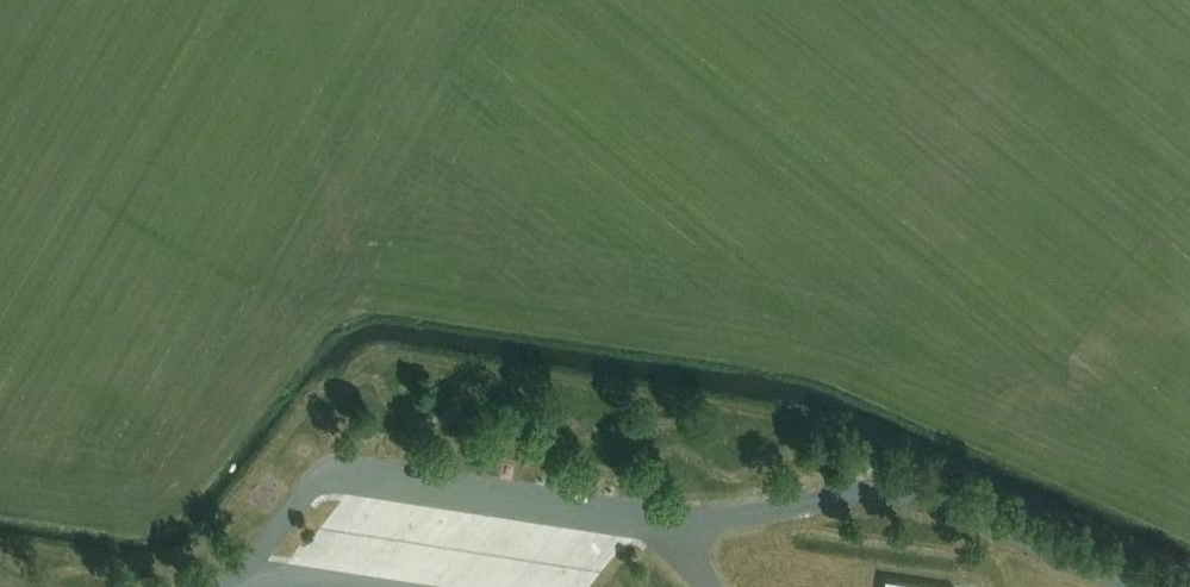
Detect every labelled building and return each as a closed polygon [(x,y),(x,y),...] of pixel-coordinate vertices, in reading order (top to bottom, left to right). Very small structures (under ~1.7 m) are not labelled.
[(886,579),(885,586),(942,586),(886,579)]
